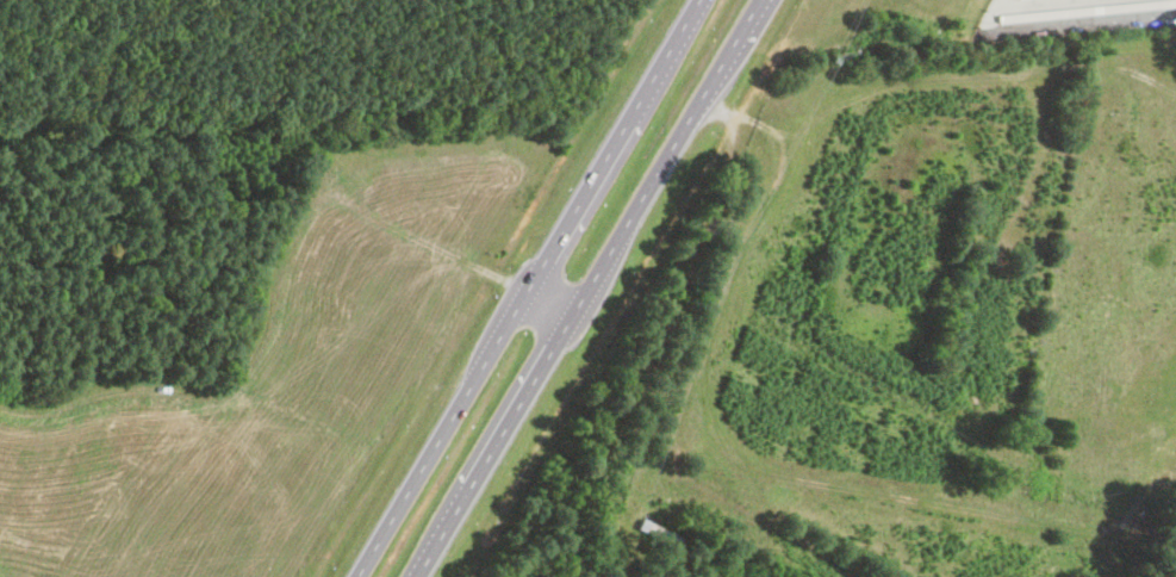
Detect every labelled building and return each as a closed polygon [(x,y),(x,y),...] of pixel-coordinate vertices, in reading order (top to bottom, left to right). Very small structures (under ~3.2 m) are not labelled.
[(1001,23),(1175,5),(1175,0),(1133,0),(1000,12),(1001,23)] [(679,533),(640,521),(637,533),(676,545),(679,533)]
